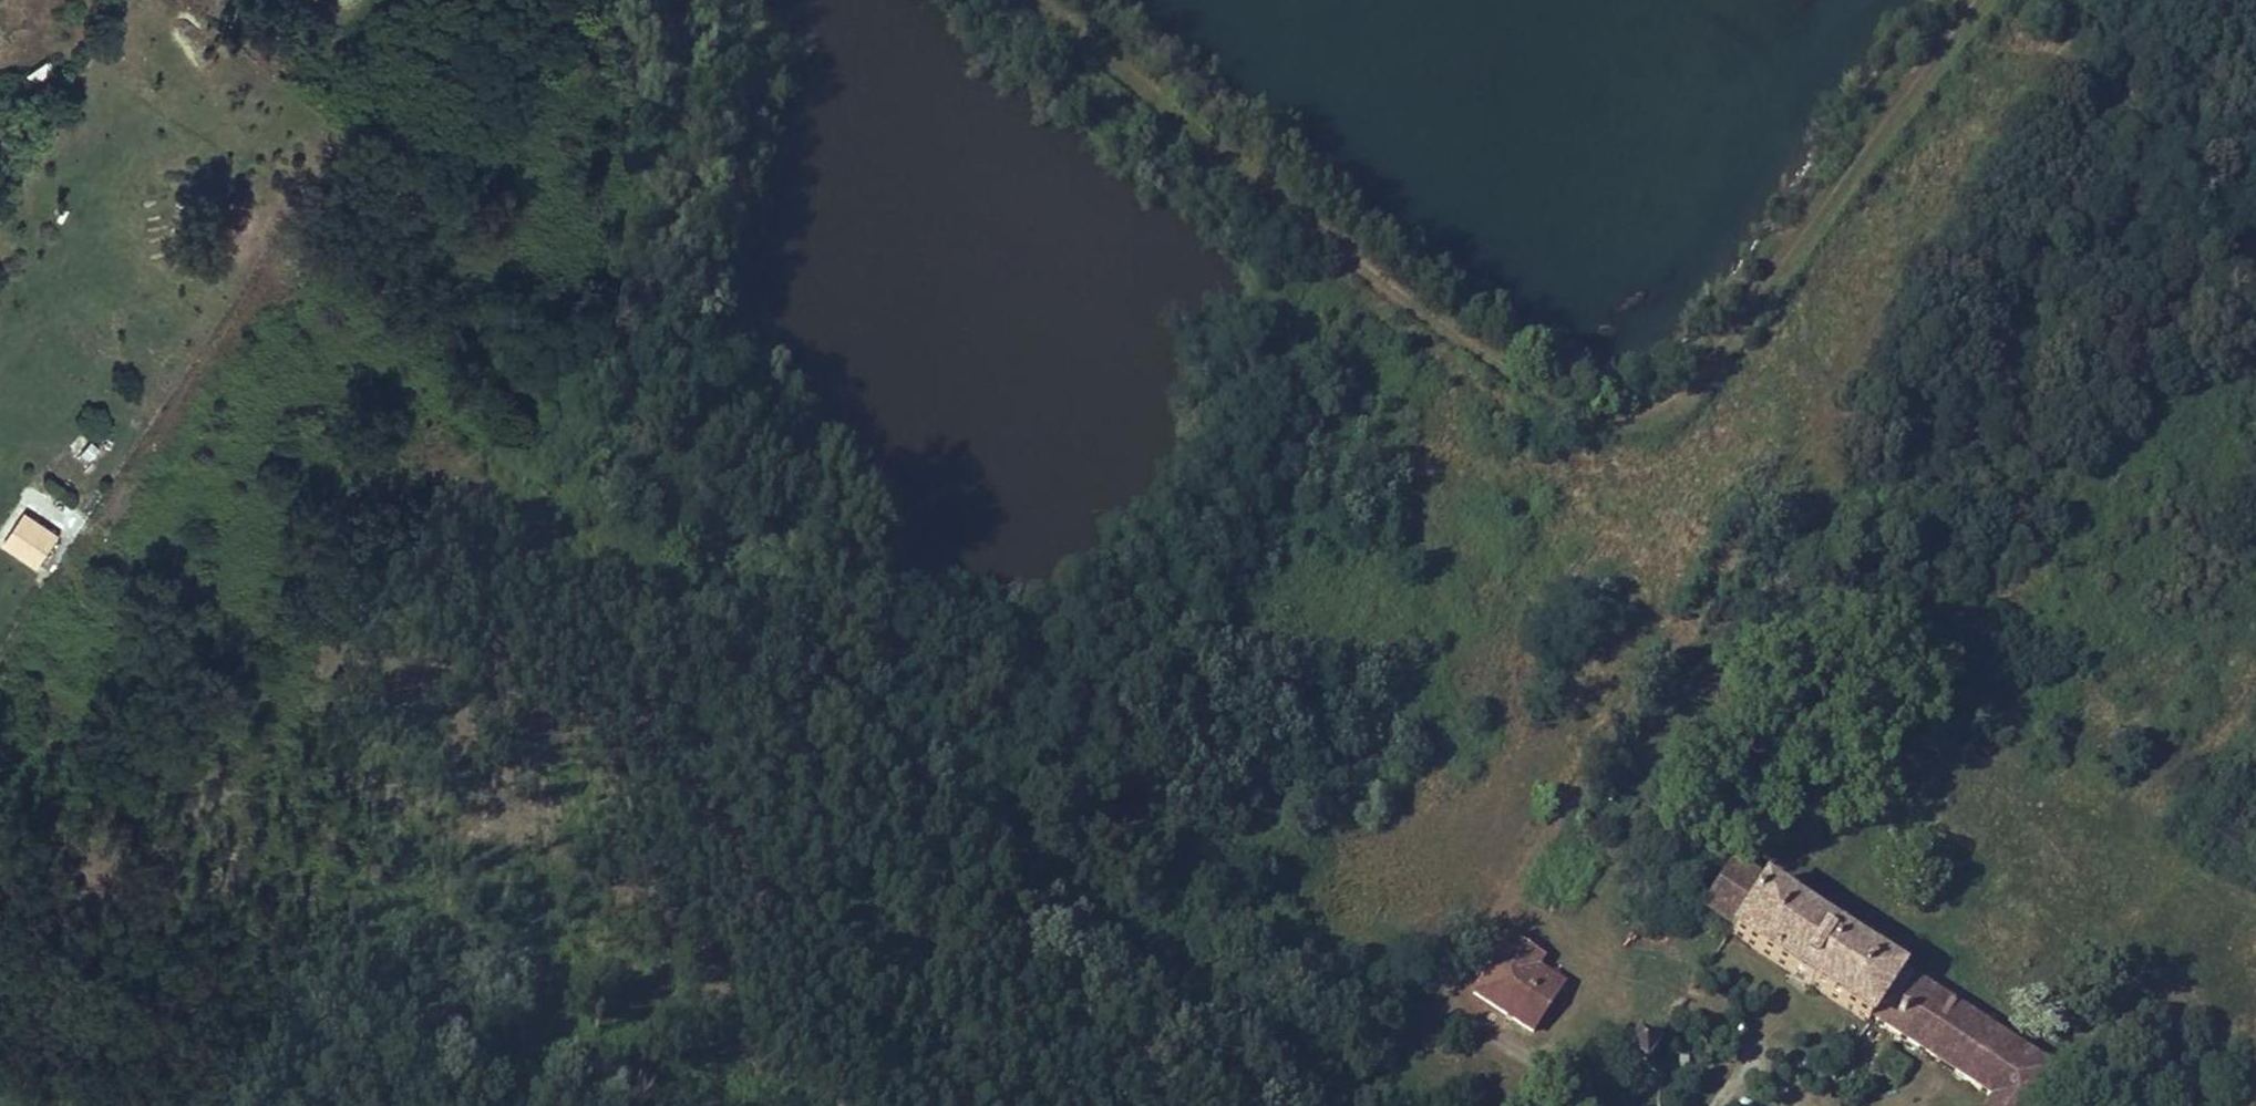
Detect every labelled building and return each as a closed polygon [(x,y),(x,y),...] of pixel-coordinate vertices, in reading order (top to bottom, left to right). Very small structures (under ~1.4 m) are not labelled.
[(0,545),(0,550),(32,571),(52,541),(18,519),(0,545)] [(1731,866),(1699,913),(1729,932),(1725,938),(1869,1031),(1872,1028),(1986,1101),(1983,1105),(2028,1105),(2050,1072),(1731,866)] [(1509,941),(1512,936),(1506,932),(1503,937),(1509,941)] [(1543,954),(1512,936),(1509,941),(1539,962),(1543,954)] [(1474,995),(1509,941),(1503,937),(1469,992),(1474,995)] [(1539,962),(1509,941),(1474,995),(1533,1031),(1562,984),(1536,968),(1539,962)] [(1656,1051),(1636,1038),(1623,1058),(1643,1071),(1656,1051)]
